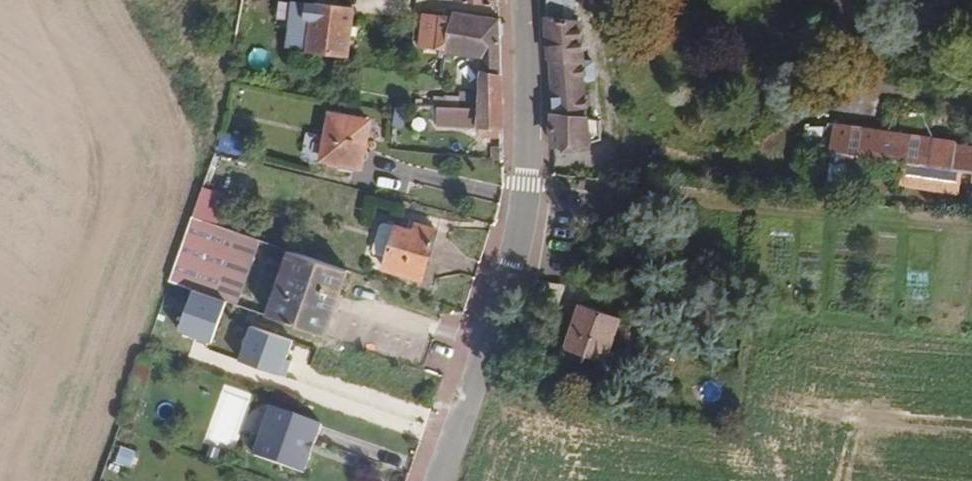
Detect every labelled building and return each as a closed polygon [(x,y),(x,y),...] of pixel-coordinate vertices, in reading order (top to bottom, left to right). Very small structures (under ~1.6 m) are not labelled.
[(547,19),(554,113),(553,145),(590,145),(590,144),(603,140),(601,120),(588,117),(585,82),(595,80),(594,62),(584,61),(581,23),(573,22),(561,20),(563,0),(546,0),(547,19)] [(573,22),(575,0),(563,0),(561,20),(573,22)] [(315,3),(308,49),(347,55),(354,9),(334,6),(315,3)] [(447,17),(445,49),(445,52),(484,57),(483,74),(496,77),(501,78),(500,20),(454,12),(454,13),(448,12),(447,17)] [(445,49),(447,17),(424,14),(421,47),(445,49)] [(501,78),(496,77),(483,74),(481,96),(502,93),(501,78)] [(435,105),(438,105),(475,108),(475,93),(460,93),(460,99),(435,98),(435,105)] [(475,108),(438,105),(437,125),(480,127),(481,132),(486,132),(486,137),(504,138),(502,93),(481,96),(481,108),(475,108)] [(310,108),(311,126),(328,125),(327,107),(310,108)] [(332,113),(322,158),(360,167),(370,122),(332,113)] [(882,132),(835,125),(831,153),(907,164),(904,187),(959,194),(962,172),(971,174),(971,148),(959,146),(959,143),(935,140),(934,143),(933,150),(899,145),(900,138),(881,136),(882,132)] [(900,138),(899,145),(933,150),(934,143),(900,138)] [(493,160),(504,160),(504,146),(492,146),(493,160)] [(224,193),(203,185),(194,210),(216,218),(224,193)] [(194,210),(192,215),(214,223),(216,218),(194,210)] [(373,250),(374,253),(388,257),(397,226),(384,222),(381,225),(373,250)] [(397,226),(388,257),(384,269),(422,280),(437,230),(417,224),(415,232),(397,226)] [(324,335),(347,269),(291,250),(268,315),(324,335)] [(620,317),(580,304),(565,349),(605,362),(620,317)] [(315,443),(322,424),(272,406),(254,456),(304,473),(311,453),(306,452),(310,442),(315,443)] [(315,443),(310,442),(306,452),(311,453),(315,443)]
